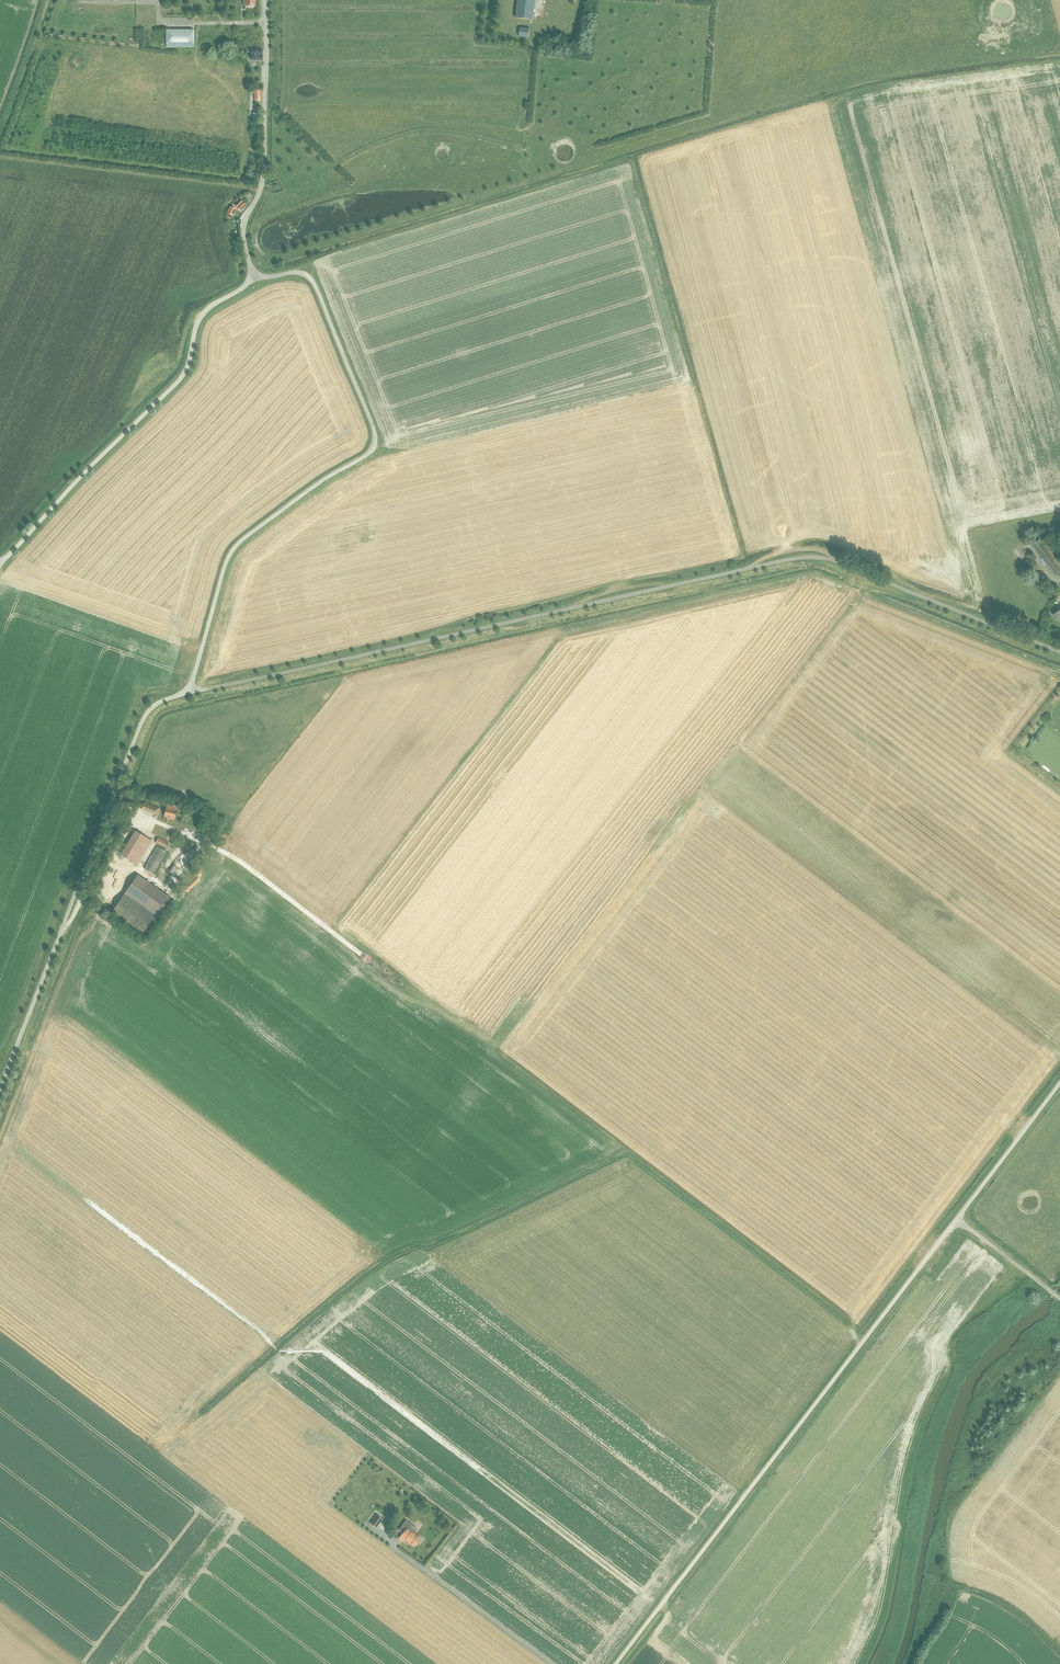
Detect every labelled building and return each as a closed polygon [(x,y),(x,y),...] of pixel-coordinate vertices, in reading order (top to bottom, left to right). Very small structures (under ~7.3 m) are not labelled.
[(535,0),(518,0),(516,17),(533,19),(535,0)] [(529,37),(530,28),(520,27),(519,36),(529,37)] [(166,30),(166,47),(194,47),(194,30),(166,30)] [(259,50),(251,50),(251,60),(260,60),(262,60),(262,50),(259,50)] [(241,210),(246,204),(241,199),(235,205),(241,210)] [(236,208),(230,206),(227,213),(228,213),(227,216),(231,218),(232,215),(233,215),(236,208)] [(157,816),(160,809),(144,802),(141,809),(157,816)] [(174,821),(177,808),(167,805),(164,816),(170,817),(169,819),(174,821)] [(120,855),(137,865),(152,840),(135,830),(120,855)] [(155,842),(159,844),(166,848),(168,843),(157,838),(155,842)] [(144,869),(153,874),(166,852),(157,847),(144,869)] [(136,877),(126,892),(157,914),(168,899),(169,897),(138,875),(136,877)] [(143,934),(155,916),(124,894),(111,912),(143,934)] [(377,1514),(370,1523),(376,1527),(382,1519),(377,1514)] [(406,1527),(399,1538),(403,1541),(404,1539),(414,1546),(420,1537),(406,1527)]
